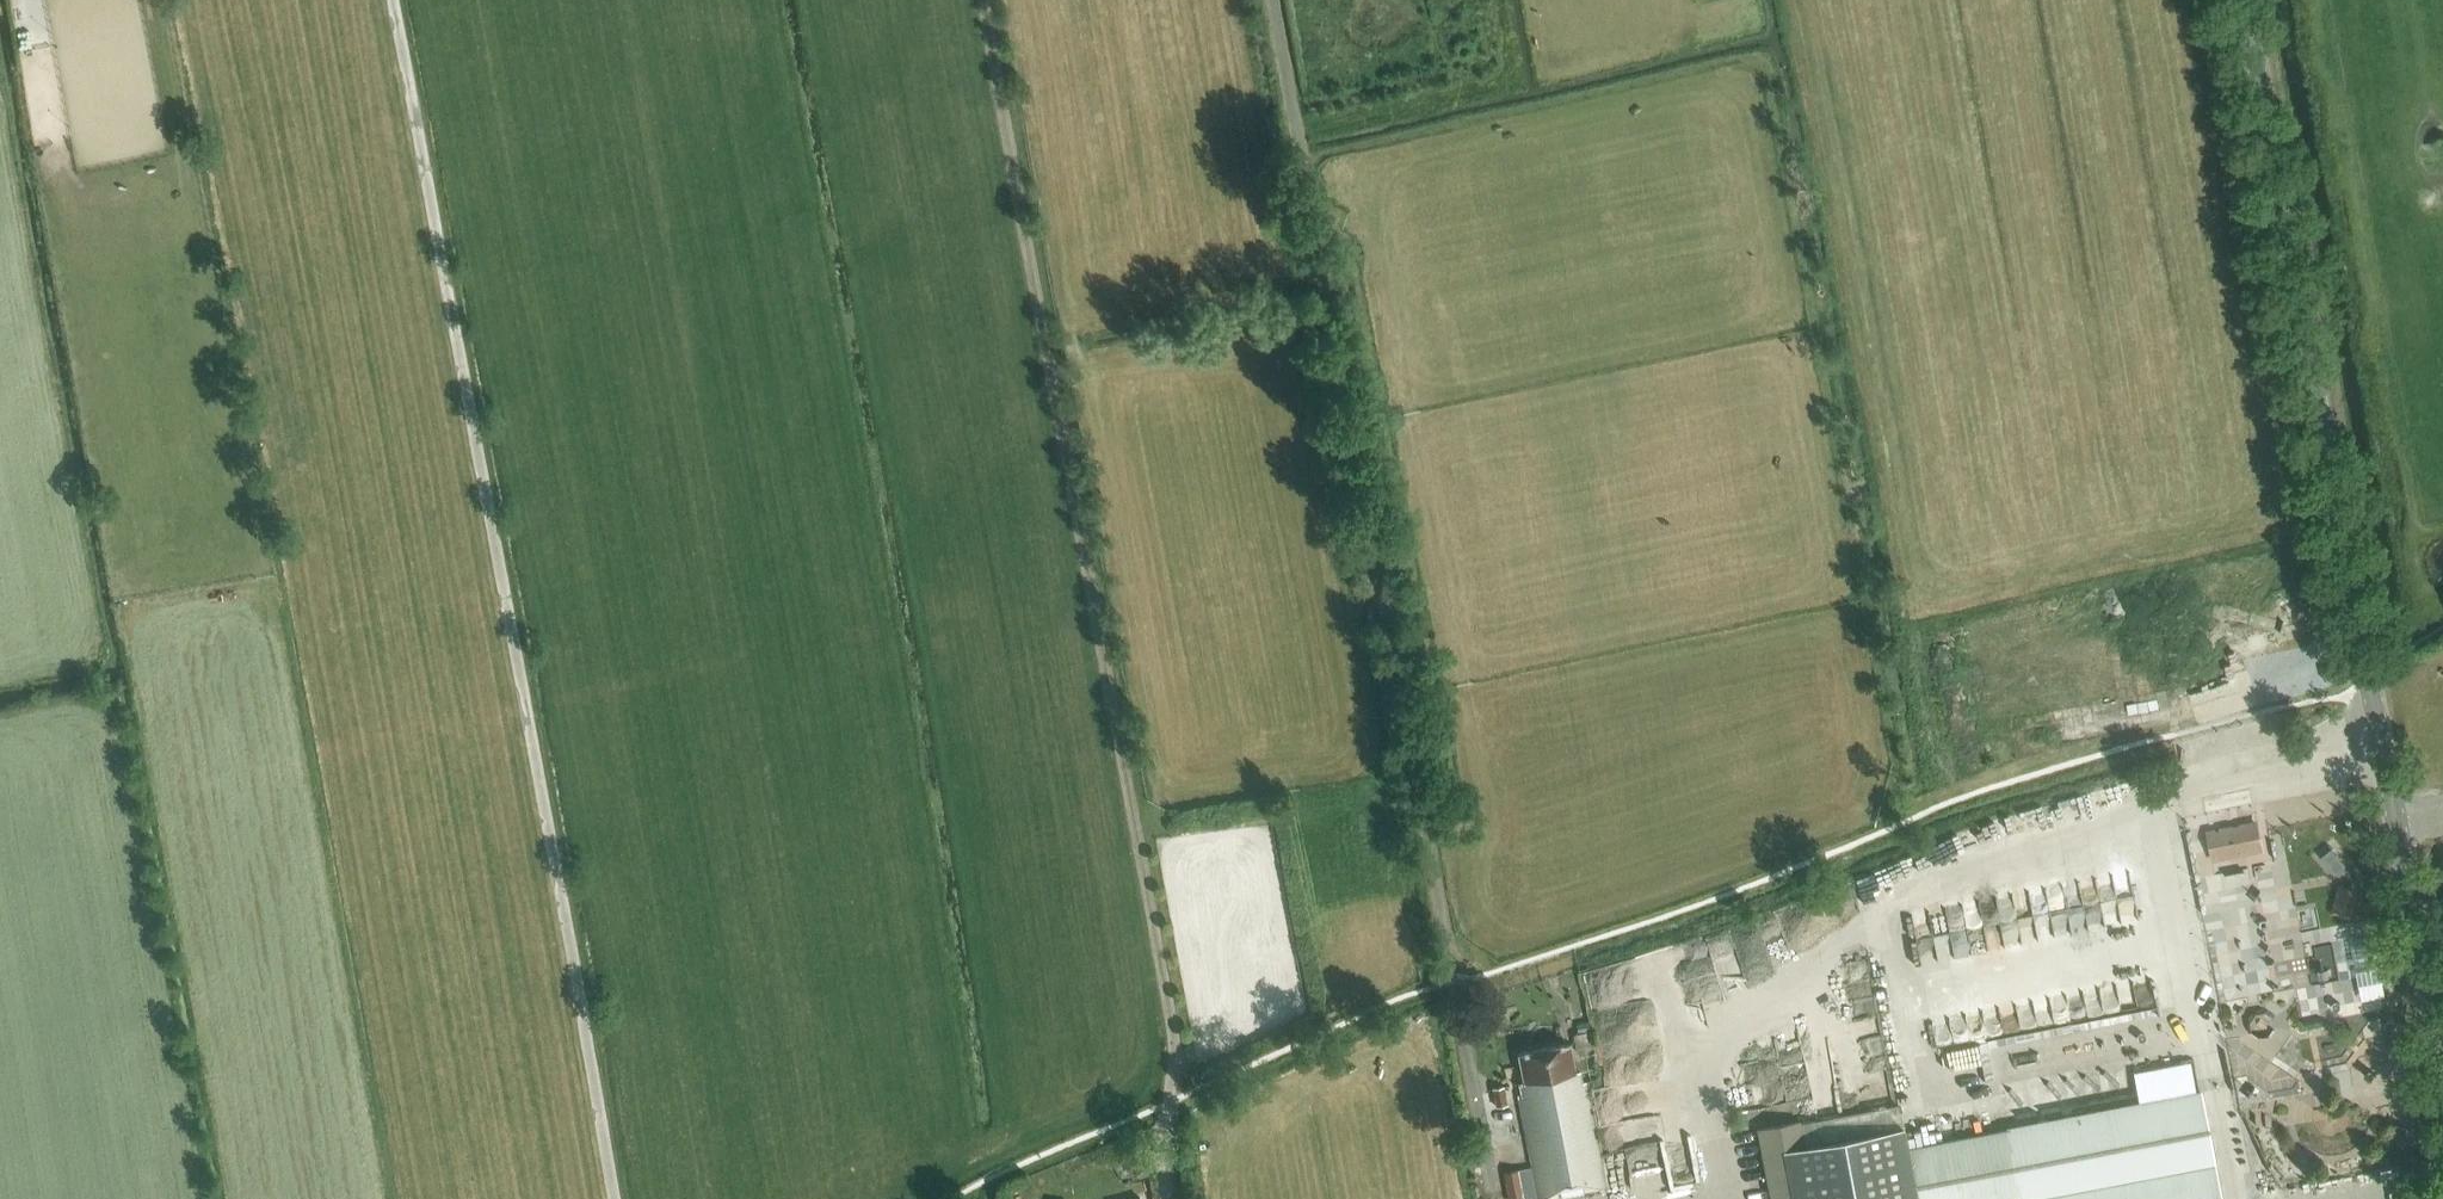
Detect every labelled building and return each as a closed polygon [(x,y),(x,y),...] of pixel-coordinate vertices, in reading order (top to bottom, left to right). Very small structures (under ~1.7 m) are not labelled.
[(2257,821),(2206,830),(2211,861),(2263,852),(2257,821)] [(2355,917),(2362,887),(2341,882),(2333,911),(2355,917)] [(1938,934),(1942,956),(1972,951),(1969,929),(1938,934)] [(1606,1183),(1584,1069),(1574,1071),(1568,1042),(1519,1052),(1525,1084),(1517,1086),(1539,1196),(1606,1183)] [(1512,1093),(1506,1094),(1505,1085),(1492,1088),(1496,1107),(1514,1103),(1512,1093)] [(2199,1090),(2129,1104),(1906,1146),(1902,1125),(1803,1144),(1798,1119),(1756,1127),(1769,1198),(2220,1198),(2199,1090)] [(1519,1169),(1503,1172),(1508,1198),(1524,1198),(1519,1169)]
